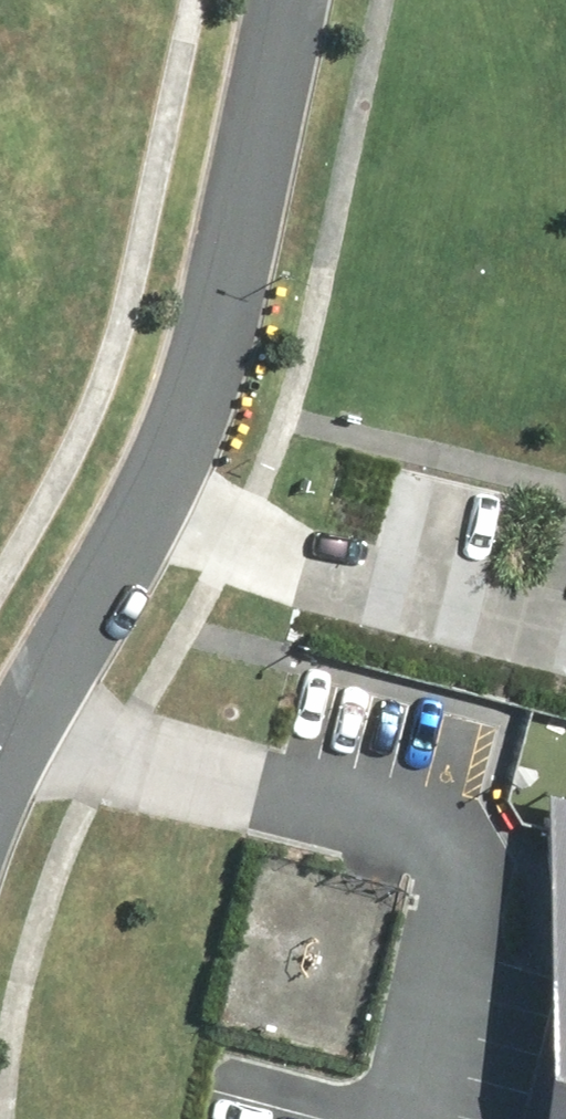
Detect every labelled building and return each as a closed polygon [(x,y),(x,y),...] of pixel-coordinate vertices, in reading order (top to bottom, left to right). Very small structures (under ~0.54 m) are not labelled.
[(536,1118),(565,1118),(565,803),(560,802),(556,857),(536,1118)]
